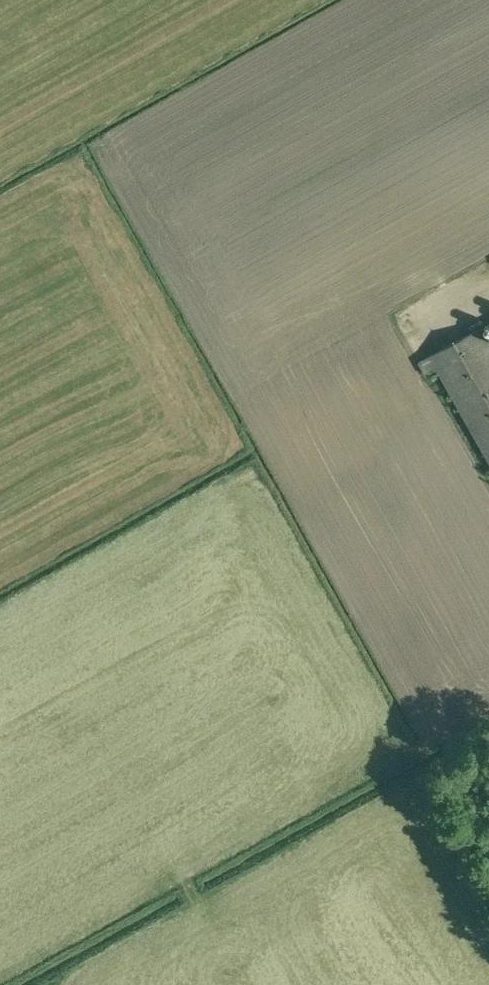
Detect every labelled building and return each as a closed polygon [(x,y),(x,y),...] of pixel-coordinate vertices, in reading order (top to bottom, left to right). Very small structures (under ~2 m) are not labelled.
[(488,462),(488,342),(481,327),(418,361),(425,374),(437,367),(488,462)]
